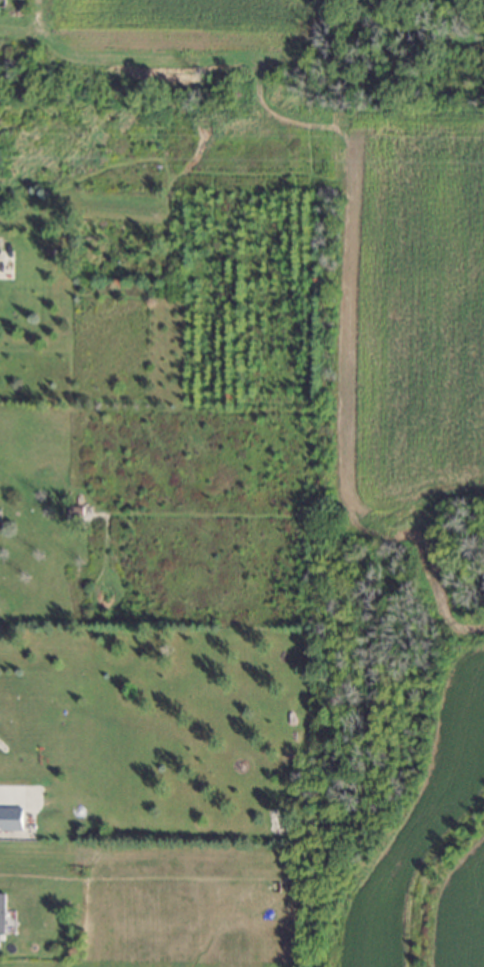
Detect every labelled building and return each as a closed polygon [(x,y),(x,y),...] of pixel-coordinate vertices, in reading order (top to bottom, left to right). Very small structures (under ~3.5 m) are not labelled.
[(22,832),(23,809),(0,809),(0,831),(22,832)]
